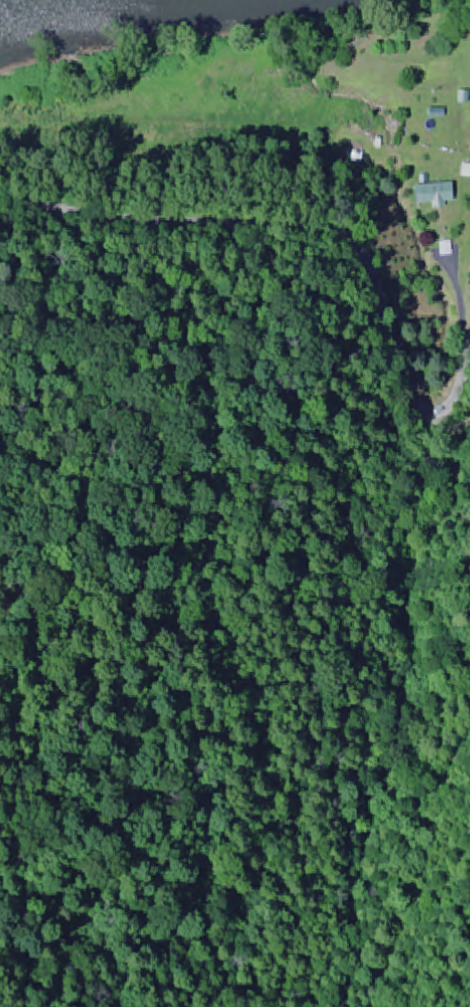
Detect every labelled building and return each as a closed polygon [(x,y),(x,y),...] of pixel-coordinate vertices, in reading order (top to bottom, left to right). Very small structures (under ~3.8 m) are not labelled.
[(451,205),(451,184),(412,185),(413,206),(451,205)]
